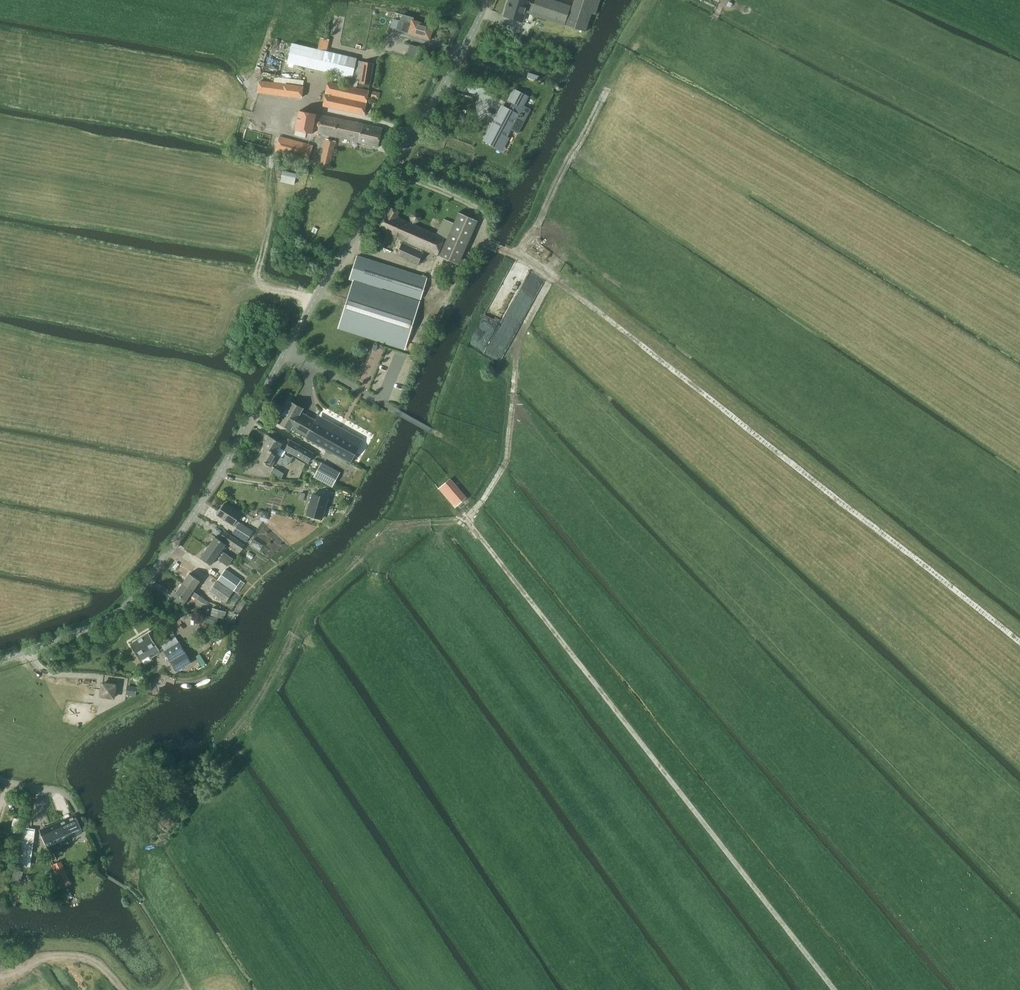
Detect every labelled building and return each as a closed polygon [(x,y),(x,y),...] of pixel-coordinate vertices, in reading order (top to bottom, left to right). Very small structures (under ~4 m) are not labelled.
[(505,15),(519,19),(521,14),(526,16),(527,13),(530,2),(525,1),(525,0),(509,0),(505,15)] [(527,13),(566,25),(585,31),(591,13),(594,14),(599,0),(574,0),(572,6),(554,0),(534,0),(533,3),(530,2),(527,13)] [(397,20),(395,29),(401,30),(429,39),(433,26),(412,20),(413,18),(402,14),(400,21),(397,20)] [(317,48),(317,49),(323,51),(326,39),(320,37),(318,43),(317,48)] [(352,77),(356,59),(344,56),(323,51),(317,49),(293,43),(288,61),(352,77)] [(345,51),(344,56),(356,59),(357,54),(345,51)] [(362,62),(359,84),(367,85),(371,63),(362,62)] [(259,81),(257,94),(301,100),(303,87),(259,81)] [(363,115),(368,90),(328,82),(323,106),(363,115)] [(490,130),(487,136),(503,144),(511,130),(518,133),(530,109),(523,106),(528,96),(515,89),(509,100),(512,102),(509,108),(503,106),(493,125),(491,124),(488,130),(490,130)] [(299,111),(295,130),(312,133),(318,135),(318,133),(317,132),(321,114),(316,113),(316,114),(299,111)] [(321,114),(317,132),(318,133),(378,147),(382,128),(321,114)] [(280,136),(275,154),(307,163),(313,145),(280,136)] [(328,170),(335,142),(326,140),(319,167),(328,170)] [(282,172),(280,183),(293,185),(295,174),(282,172)] [(391,208),(378,230),(403,241),(397,255),(417,264),(423,253),(422,253),(423,250),(458,265),(478,221),(458,212),(453,223),(443,219),(435,235),(396,218),(399,212),(391,208)] [(411,213),(409,217),(411,221),(415,223),(419,221),(420,217),(419,213),(415,212),(411,213)] [(361,283),(381,290),(382,288),(420,299),(426,278),(357,257),(349,280),(353,281),(361,283)] [(419,301),(381,290),(361,283),(353,281),(339,328),(405,348),(419,301)] [(291,402),(278,423),(290,429),(291,429),(350,461),(361,440),(320,416),(317,421),(316,420),(300,412),(302,408),(291,402)] [(268,435),(262,446),(275,453),(281,442),(268,435)] [(290,440),(285,450),(308,463),(310,459),(313,453),(290,440)] [(264,448),(257,459),(270,466),(273,461),(279,465),(280,462),(286,466),(288,462),(289,461),(283,457),(282,458),(277,455),(277,454),(275,453),(262,446),(261,446),(264,448)] [(321,462),(314,477),(332,487),(339,472),(321,462)] [(280,478),(283,473),(273,467),(270,472),(280,478)] [(449,479),(438,489),(450,502),(454,507),(465,497),(462,493),(449,479)] [(307,513),(322,517),(328,497),(313,492),(307,513)] [(225,503),(217,514),(237,527),(233,533),(246,542),(252,531),(240,523),(236,520),(241,513),(225,503)] [(224,531),(220,537),(232,546),(239,551),(244,545),(237,540),(224,531)] [(214,536),(207,546),(230,562),(233,558),(220,549),(225,543),(214,536)] [(230,562),(207,546),(200,556),(211,563),(215,558),(227,566),(230,562)] [(225,569),(217,580),(233,591),(241,580),(225,569)] [(188,573),(181,583),(192,590),(199,580),(188,573)] [(217,580),(209,591),(225,603),(232,592),(217,580)] [(181,583),(175,593),(185,600),(190,594),(202,602),(205,599),(199,595),(192,590),(181,583)] [(211,608),(209,614),(224,618),(226,612),(211,608)] [(149,632),(129,645),(139,661),(140,660),(143,666),(152,660),(151,658),(149,655),(158,649),(159,648),(149,632)] [(176,671),(190,662),(178,642),(164,650),(176,671)] [(99,682),(97,697),(112,700),(115,684),(99,682)] [(126,686),(125,695),(135,696),(136,687),(126,686)] [(178,782),(171,790),(181,798),(186,792),(188,790),(178,782)] [(74,815),(58,822),(64,835),(79,828),(80,828),(74,815)] [(58,822),(39,830),(45,843),(48,850),(67,842),(66,840),(64,835),(58,822)] [(32,850),(34,829),(24,828),(21,849),(32,850)] [(71,884),(61,861),(51,865),(61,888),(71,884)] [(14,870),(11,881),(19,883),(22,872),(14,870)]
